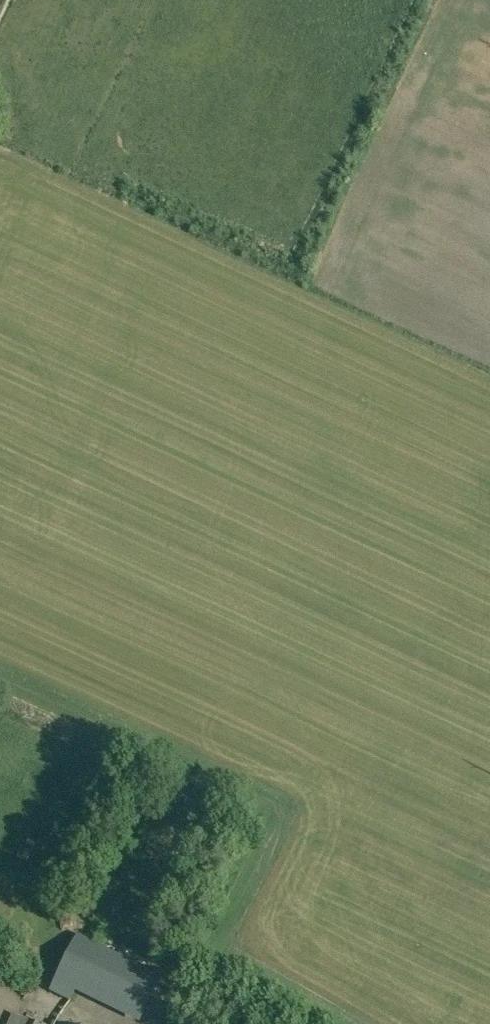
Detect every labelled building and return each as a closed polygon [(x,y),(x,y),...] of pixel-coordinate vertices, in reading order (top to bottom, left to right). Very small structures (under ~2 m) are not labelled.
[(98,945),(148,967),(204,853),(202,851),(149,826),(92,942),(78,935),(50,991),(70,1002),(75,993),(98,945)] [(12,1023),(33,1023),(16,1016),(12,1023)]
